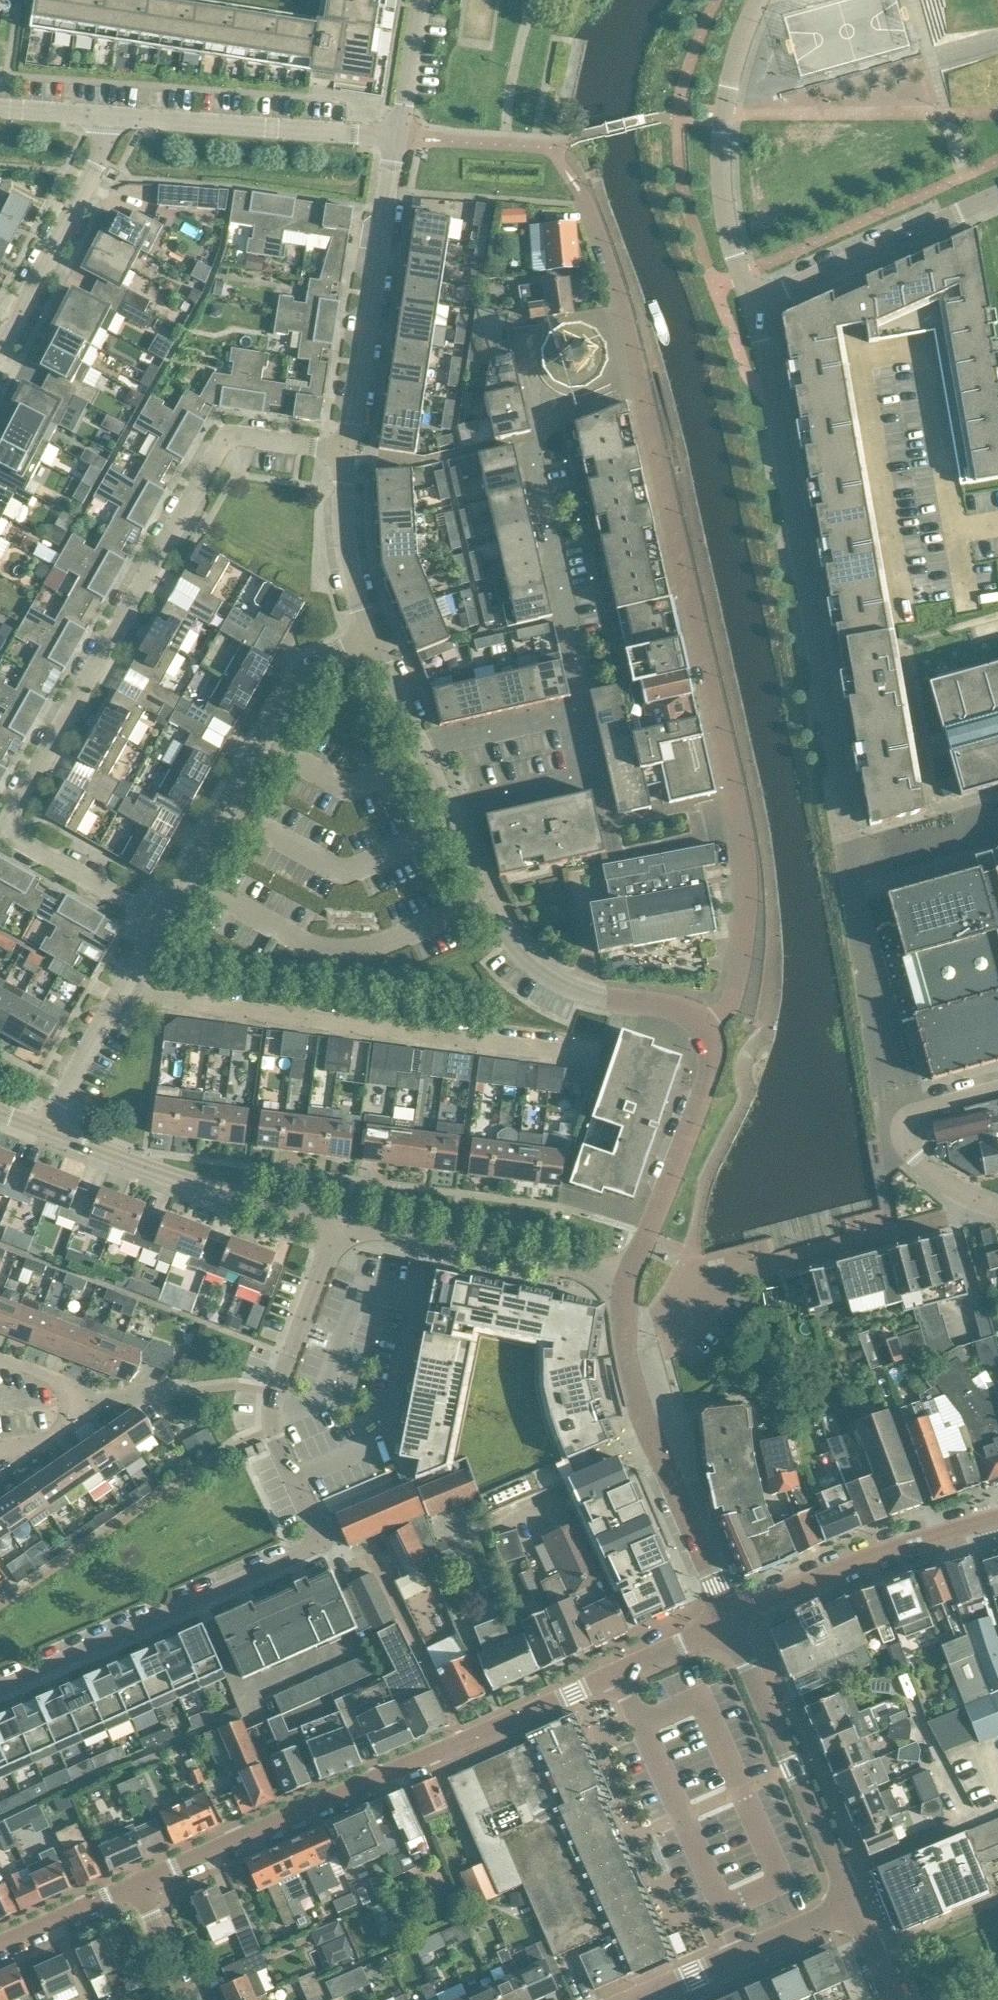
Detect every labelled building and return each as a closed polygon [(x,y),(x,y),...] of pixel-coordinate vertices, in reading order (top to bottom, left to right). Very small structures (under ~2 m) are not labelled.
[(387,0),(327,0),(323,22),(343,25),(342,32),(318,28),(319,19),(196,0),(189,0),(188,5),(154,0),(35,0),(30,30),(374,83),(387,0)] [(19,224),(23,218),(24,218),(26,215),(25,214),(30,205),(8,193),(10,190),(11,190),(12,182),(0,181),(0,182),(0,214),(19,224)] [(197,209),(198,189),(159,186),(157,206),(197,209)] [(265,256),(274,196),(272,196),(272,197),(247,193),(246,194),(235,193),(236,191),(234,191),(229,223),(254,227),(252,240),(248,239),(246,253),(265,256)] [(308,235),(313,203),(313,204),(301,203),(301,202),(276,198),(276,196),(274,196),(265,256),(283,259),(286,245),(282,244),(284,231),(308,235)] [(414,199),(413,208),(420,209),(422,200),(414,199)] [(353,210),(326,205),(325,206),(314,205),(314,203),(313,203),(308,235),(332,239),(319,281),(333,283),(341,284),(353,210)] [(413,224),(412,235),(448,240),(451,218),(428,214),(429,210),(412,208),(410,224),(413,224)] [(522,209),(501,210),(501,219),(501,224),(526,223),(525,209),(522,209)] [(148,255),(163,226),(140,214),(135,225),(112,213),(103,232),(138,250),(148,255)] [(19,224),(0,214),(0,239),(10,244),(15,235),(17,232),(16,231),(19,224)] [(543,227),(544,242),(540,242),(540,252),(545,251),(546,269),(578,267),(575,224),(543,227)] [(479,227),(476,241),(486,243),(488,228),(479,227)] [(138,250),(103,232),(93,250),(129,268),(138,250)] [(928,333),(934,332),(935,338),(950,335),(952,348),(937,351),(940,367),(955,365),(957,378),(942,380),(945,397),(960,394),(962,407),(947,410),(950,426),(965,424),(967,437),(952,439),(955,456),(970,453),(972,467),(958,469),(960,486),(997,479),(997,384),(996,372),(997,372),(997,355),(993,355),(991,342),(996,341),(993,325),(988,326),(986,313),(991,312),(979,245),(977,246),(969,247),(967,236),(967,233),(950,241),(952,250),(939,256),(938,246),(922,253),(924,263),(911,268),(909,259),(894,266),(894,268),(893,268),(894,268),(893,269),(882,273),(881,272),(865,279),(867,288),(865,289),(856,293),(862,325),(866,324),(869,343),(890,339),(886,316),(924,309),(928,333)] [(445,262),(448,240),(412,235),(410,245),(406,245),(405,256),(445,262)] [(10,244),(0,239),(0,262),(3,256),(4,257),(6,253),(5,253),(10,244)] [(486,243),(476,241),(474,256),(484,257),(486,243)] [(150,301),(120,286),(129,268),(93,250),(84,269),(106,280),(101,291),(144,313),(150,301)] [(441,283),(445,262),(405,256),(403,267),(407,267),(405,278),(441,283)] [(471,270),(472,279),(487,278),(486,269),(471,270)] [(438,304),(441,283),(405,278),(404,288),(400,287),(398,298),(438,304)] [(331,295),(333,283),(319,281),(310,279),(306,304),(293,302),(293,298),(279,296),(276,315),(337,324),(337,322),(336,322),(339,297),(331,295)] [(573,313),(568,280),(519,287),(519,288),(527,287),(531,319),(545,317),(573,313)] [(224,284),(217,283),(214,294),(221,296),(224,284)] [(472,285),(463,287),(465,301),(475,300),(472,285)] [(188,299),(196,304),(202,294),(193,289),(188,299)] [(144,313),(101,291),(95,301),(73,290),(63,308),(99,326),(108,331),(117,314),(145,328),(151,317),(144,313)] [(915,787),(868,514),(837,339),(834,317),(839,316),(836,302),(834,303),(833,293),(793,311),(793,312),(793,313),(796,326),(786,328),(785,328),(784,328),(790,363),(797,361),(798,363),(799,373),(802,388),(794,389),(800,422),(808,420),(812,447),(805,448),(810,481),(818,480),(820,492),(823,506),(815,508),(821,540),(828,539),(833,565),(825,567),(831,599),(838,598),(839,599),(839,600),(843,625),(836,626),(843,672),(846,672),(846,673),(851,698),(850,698),(850,699),(848,699),(856,745),(864,744),(864,745),(864,746),(868,770),(861,772),(868,812),(870,812),(870,811),(879,810),(881,821),(882,823),(925,811),(920,786),(915,787)] [(435,326),(438,304),(398,298),(396,309),(400,310),(399,320),(435,326)] [(213,305),(210,316),(215,317),(222,314),(223,308),(213,305)] [(99,326),(63,308),(54,326),(89,345),(99,326)] [(476,308),(471,334),(505,340),(509,313),(476,308)] [(336,326),(337,324),(276,315),(273,334),(288,336),(288,332),(301,334),(297,358),(320,362),(322,350),(331,351),(335,326),(336,326)] [(458,315),(456,329),(466,331),(468,316),(458,315)] [(431,347),(435,326),(399,320),(397,331),(393,330),(391,341),(431,347)] [(80,363),(89,345),(54,326),(44,344),(80,363)] [(466,331),(456,329),(454,344),(464,345),(466,331)] [(471,334),(467,362),(481,363),(489,365),(490,360),(507,356),(507,355),(509,354),(505,340),(471,334)] [(556,348),(555,351),(554,354),(554,356),(554,359),(554,362),(555,365),(556,367),(557,370),(559,372),(561,374),(564,375),(566,377),(569,378),(571,378),(574,378),(577,378),(580,378),(583,377),(585,375),(587,374),(590,372),(591,369),(593,367),(594,364),(595,361),(595,358),(595,356),(594,353),(593,350),(592,347),(590,345),(588,343),(586,341),(584,340),(581,338),(578,338),(575,337),(572,337),(569,338),(567,339),(564,340),(562,342),(559,344),(558,346),(556,348)] [(428,368),(431,347),(391,341),(390,352),(394,352),(392,363),(428,368)] [(91,369),(80,363),(44,344),(35,363),(57,375),(52,385),(74,396),(74,397),(92,406),(99,391),(84,383),(91,369)] [(241,411),(250,351),(231,348),(229,363),(233,363),(231,376),(213,374),(199,398),(186,390),(185,391),(205,402),(213,407),(214,406),(239,410),(239,411),(241,411)] [(282,407),(285,395),(286,385),(261,381),(263,368),(267,369),(269,354),(250,351),(241,411),(243,412),(243,410),(268,414),(270,406),(282,407)] [(512,354),(509,354),(507,355),(507,356),(490,360),(489,365),(488,372),(484,396),(520,388),(517,374),(518,374),(517,373),(517,374),(514,374),(513,370),(512,365),(515,364),(514,364),(512,354)] [(452,357),(450,372),(459,373),(462,359),(452,357)] [(329,363),(320,362),(297,358),(297,359),(310,361),(307,376),(311,376),(309,388),(286,385),(285,395),(296,397),(293,418),(320,422),(329,363)] [(479,374),(481,363),(467,362),(465,372),(479,374)] [(425,390),(428,368),(392,363),(390,373),(387,373),(385,384),(425,390)] [(145,374),(154,379),(159,369),(151,364),(145,374)] [(459,373),(450,372),(447,386),(457,388),(459,373)] [(154,379),(145,374),(140,383),(148,388),(154,379)] [(59,426),(74,397),(74,396),(52,385),(46,396),(24,384),(14,402),(50,421),(49,422),(58,426),(59,426)] [(422,411),(425,390),(385,384),(383,395),(387,395),(385,405),(422,411)] [(520,399),(522,399),(523,399),(523,398),(522,398),(520,388),(484,396),(489,418),(522,410),(520,399)] [(137,409),(143,396),(132,390),(125,402),(137,409)] [(200,413),(205,402),(185,391),(173,412),(162,406),(164,402),(151,395),(142,412),(195,442),(196,440),(195,439),(208,417),(200,413)] [(472,395),(462,393),(460,407),(470,409),(472,395)] [(445,400),(443,415),(453,416),(455,402),(445,400)] [(50,421),(14,402),(5,421),(40,439),(49,422),(50,421)] [(575,424),(579,443),(633,431),(631,422),(626,403),(625,403),(582,420),(582,421),(575,424)] [(418,432),(422,411),(385,405),(384,416),(380,415),(378,426),(418,432)] [(528,420),(527,420),(525,421),(522,410),(489,418),(494,440),(530,432),(527,421),(528,421),(528,420)] [(194,443),(195,442),(142,412),(133,428),(145,435),(147,432),(158,438),(146,460),(166,471),(172,461),(180,465),(193,443),(194,443)] [(453,416),(443,415),(441,429),(450,431),(453,416)] [(40,439),(5,421),(0,430),(0,441),(31,457),(40,462),(49,444),(40,439)] [(467,423),(457,425),(461,440),(470,437),(467,423)] [(415,455),(418,432),(378,426),(377,437),(380,438),(379,449),(415,455)] [(579,443),(583,460),(583,461),(637,449),(635,440),(633,431),(579,443)] [(437,438),(439,447),(454,444),(451,435),(437,438)] [(31,457),(0,441),(0,465),(8,469),(3,479),(25,491),(31,479),(40,462),(31,457)] [(516,468),(513,458),(517,457),(516,456),(516,457),(513,446),(478,454),(483,476),(516,468)] [(585,472),(588,482),(642,470),(637,449),(583,461),(583,460),(576,462),(579,474),(585,472)] [(99,456),(93,466),(102,471),(107,461),(99,456)] [(160,482),(166,471),(146,460),(134,482),(123,475),(124,472),(112,465),(103,481),(155,511),(156,509),(155,509),(168,486),(160,482)] [(96,481),(102,471),(93,466),(91,465),(81,482),(92,488),(96,481)] [(449,469),(453,483),(462,481),(459,467),(449,469)] [(522,479),(521,479),(518,480),(516,468),(483,476),(487,497),(523,489),(521,480),(522,479)] [(372,483),(373,494),(413,492),(412,469),(375,471),(376,483),(372,483)] [(434,472),(437,486),(447,484),(444,470),(434,472)] [(588,482),(592,500),(645,488),(644,481),(642,470),(588,482)] [(3,479),(0,485),(0,515),(1,516),(1,515),(13,520),(21,504),(28,507),(34,495),(25,491),(3,479)] [(154,513),(155,511),(103,481),(93,498),(106,505),(108,501),(119,508),(107,530),(127,541),(133,530),(141,535),(153,512),(154,513)] [(465,495),(462,481),(453,483),(456,497),(465,495)] [(447,484),(437,486),(440,501),(450,499),(447,484)] [(595,513),(596,517),(649,505),(645,488),(592,500),(593,505),(589,506),(590,514),(595,513)] [(525,511),(523,500),(526,499),(525,499),(523,489),(487,497),(492,518),(525,511)] [(415,513),(413,492),(373,494),(374,505),(378,505),(378,515),(415,513)] [(598,529),(601,539),(654,527),(649,505),(596,517),(589,518),(591,530),(598,529)] [(459,511),(462,525),(472,523),(468,509),(459,511)] [(531,521),(528,522),(525,511),(492,518),(497,539),(533,531),(530,522),(531,521)] [(444,514),(447,529),(456,526),(453,512),(444,514)] [(416,535),(415,513),(378,515),(379,526),(375,526),(376,537),(416,535)] [(472,523),(462,525),(465,539),(475,537),(472,523)] [(447,529),(451,549),(461,547),(456,526),(447,529)] [(47,539),(50,541),(59,546),(66,533),(54,527),(47,539)] [(601,539),(605,557),(659,544),(657,536),(656,536),(654,527),(601,539)] [(121,552),(127,541),(107,530),(94,551),(83,545),(85,541),(72,534),(63,551),(116,581),(117,579),(116,578),(129,556),(121,552)] [(535,553),(532,542),(536,541),(535,541),(533,531),(497,539),(502,560),(535,553)] [(417,558),(416,535),(376,537),(376,548),(380,548),(381,559),(381,563),(382,568),(384,572),(417,558)] [(53,556),(59,546),(50,541),(45,551),(53,556)] [(200,544),(191,561),(194,563),(191,568),(188,566),(180,580),(181,580),(199,590),(193,601),(216,614),(222,602),(210,595),(230,561),(200,544)] [(605,557),(609,574),(662,562),(660,553),(661,553),(659,544),(605,557)] [(115,583),(116,581),(63,551),(54,567),(66,574),(68,571),(80,577),(67,599),(87,611),(94,600),(101,604),(114,582),(115,583)] [(469,553),(472,567),(481,565),(478,551),(469,553)] [(541,564),(540,563),(537,564),(535,553),(502,560),(506,582),(542,573),(540,564),(541,564)] [(453,556),(456,571),(466,569),(463,554),(453,556)] [(426,578),(417,558),(384,572),(388,582),(384,583),(388,593),(426,578)] [(609,574),(613,592),(667,579),(665,571),(664,571),(662,562),(609,574)] [(51,569),(41,563),(34,574),(44,580),(51,569)] [(472,567),(475,582),(485,579),(481,565),(472,567)] [(469,583),(466,569),(456,571),(460,585),(469,583)] [(544,595),(542,584),(545,583),(544,583),(542,573),(506,582),(511,603),(544,595)] [(434,598),(426,578),(388,593),(392,604),(396,602),(400,612),(434,598)] [(616,608),(616,610),(670,597),(668,588),(669,588),(667,579),(613,592),(616,608)] [(291,618),(295,620),(304,603),(274,586),(255,620),(233,608),(226,619),(259,638),(265,627),(283,638),(284,639),(292,625),(289,623),(291,618)] [(478,595),(481,609),(491,607),(488,593),(478,595)] [(552,617),(549,606),(550,606),(550,605),(547,606),(544,595),(511,603),(503,604),(508,626),(552,617)] [(463,599),(466,613),(475,611),(472,596),(463,599)] [(628,623),(634,649),(635,650),(681,639),(680,638),(677,624),(674,612),(675,612),(671,598),(670,598),(670,597),(616,610),(620,625),(628,623)] [(442,619),(434,598),(400,612),(404,622),(400,623),(405,634),(442,619)] [(81,621),(87,611),(67,599),(55,621),(44,614),(46,611),(33,604),(24,620),(77,650),(78,649),(76,648),(89,626),(81,621)] [(209,625),(216,614),(193,601),(187,611),(169,601),(170,600),(168,600),(160,614),(164,616),(161,621),(158,619),(148,635),(178,652),(197,618),(209,625)] [(481,609),(484,624),(494,622),(491,607),(481,609)] [(475,611),(466,613),(469,627),(479,625),(475,611)] [(253,649),(259,638),(226,619),(220,631),(242,644),(223,677),(253,694),(262,678),(258,676),(261,671),(265,673),(273,659),(272,658),(271,659),(253,649)] [(450,640),(442,619),(405,634),(409,644),(412,642),(417,653),(423,650),(437,645),(450,640)] [(76,652),(77,650),(24,620),(14,637),(27,644),(29,641),(40,647),(28,669),(48,680),(54,669),(62,674),(74,651),(76,652)] [(0,630),(0,635),(6,639),(12,629),(3,624),(0,630)] [(530,628),(532,637),(547,634),(545,624),(530,628)] [(516,631),(518,640),(532,637),(530,628),(516,631)] [(502,634),(488,637),(490,647),(504,643),(502,634)] [(159,685),(178,652),(148,635),(139,651),(143,653),(140,658),(137,656),(128,670),(129,671),(130,670),(148,680),(142,691),(165,704),(175,710),(175,709),(181,698),(159,685)] [(490,647),(488,637),(474,640),(476,650),(490,647)] [(628,667),(629,668),(684,655),(684,653),(684,654),(681,641),(681,639),(635,650),(634,649),(625,651),(625,654),(626,654),(629,666),(628,667)] [(454,649),(450,640),(437,645),(441,654),(454,649)] [(441,654),(437,645),(423,650),(427,660),(441,654)] [(568,697),(570,697),(560,652),(538,657),(540,666),(548,699),(557,697),(558,700),(559,700),(558,699),(568,697)] [(633,681),(633,683),(688,671),(687,669),(684,656),(685,656),(684,655),(629,668),(629,669),(629,668),(631,677),(632,681),(633,681)] [(548,699),(540,666),(519,671),(527,706),(535,704),(536,705),(535,702),(548,699)] [(48,680),(28,669),(16,690),(4,684),(6,681),(0,677),(0,699),(37,720),(38,718),(37,718),(50,695),(42,691),(48,680)] [(483,716),(475,681),(476,680),(474,670),(452,675),(455,685),(453,685),(461,718),(473,716),(474,719),(474,718),(483,716)] [(527,706),(519,671),(497,676),(504,709),(515,706),(516,710),(516,709),(516,708),(527,706)] [(688,672),(688,671),(633,683),(633,684),(634,689),(625,692),(623,684),(590,692),(618,814),(651,807),(646,787),(665,783),(669,803),(716,792),(703,736),(703,737),(699,719),(698,719),(688,672)] [(948,686),(946,679),(929,684),(961,796),(963,795),(961,789),(997,779),(997,671),(977,677),(975,671),(958,675),(960,682),(948,686)] [(461,718),(453,685),(453,686),(450,676),(435,679),(435,681),(428,683),(431,690),(440,726),(442,726),(442,725),(451,723),(451,724),(452,724),(451,721),(461,718)] [(504,709),(497,676),(476,680),(475,681),(483,716),(493,714),(494,715),(494,714),(493,711),(504,709)] [(240,708),(244,710),(253,694),(223,677),(204,711),(192,704),(185,715),(185,716),(208,729),(214,718),(232,728),(232,729),(233,729),(241,715),(237,713),(240,708)] [(158,716),(165,704),(142,691),(136,702),(118,691),(117,690),(109,704),(113,706),(110,711),(106,709),(97,725),(127,742),(146,709),(158,716)] [(37,720),(0,699),(0,716),(1,717),(0,718),(0,745),(9,750),(15,739),(22,743),(35,721),(36,722),(37,720)] [(202,739),(208,729),(185,716),(185,715),(175,709),(175,710),(168,721),(191,734),(172,768),(202,784),(211,768),(207,766),(210,761),(213,764),(222,749),(220,749),(202,739)] [(108,776),(127,742),(97,725),(88,741),(92,743),(89,748),(85,746),(77,760),(78,761),(79,760),(97,771),(91,781),(113,794),(120,782),(108,776)] [(9,750),(0,745),(0,783),(10,765),(2,760),(9,750)] [(189,798),(192,801),(202,784),(172,768),(153,801),(141,794),(134,806),(124,800),(157,819),(163,808),(181,818),(180,819),(182,820),(190,805),(186,803),(189,798)] [(107,806),(113,794),(91,781),(85,792),(67,782),(67,781),(66,780),(58,795),(61,797),(59,802),(55,800),(46,816),(75,833),(95,799),(107,806)] [(591,792),(574,796),(575,801),(569,803),(568,799),(542,805),(543,809),(534,811),(533,807),(510,812),(511,816),(505,817),(503,812),(486,816),(500,877),(605,853),(591,792)] [(151,829),(157,819),(124,800),(117,812),(139,824),(120,859),(150,875),(159,859),(156,857),(159,852),(162,854),(170,839),(169,839),(169,840),(151,829)] [(716,931),(707,884),(706,884),(705,880),(708,880),(706,870),(704,871),(703,866),(715,865),(713,845),(602,865),(606,881),(610,902),(589,906),(598,953),(634,947),(716,931)] [(995,865),(997,862),(997,848),(992,854),(992,852),(974,857),(978,870),(965,874),(963,874),(950,878),(948,878),(948,879),(935,882),(933,883),(920,887),(920,886),(918,887),(905,891),(905,890),(903,891),(890,895),(888,895),(888,898),(889,898),(892,910),(893,913),(896,925),(897,928),(906,957),(914,955),(915,955),(930,1010),(916,1014),(913,1014),(914,1017),(918,1030),(919,1033),(922,1046),(923,1048),(927,1061),(926,1061),(927,1064),(928,1064),(931,1077),(932,1080),(934,1079),(948,1075),(951,1075),(950,1074),(964,1070),(964,1071),(967,1070),(980,1066),(981,1066),(983,1066),(983,1065),(997,1061),(997,1062),(997,1061),(997,871),(997,870),(997,871),(995,865)] [(16,866),(15,865),(14,866),(0,858),(0,895),(16,866)] [(16,866),(0,895),(0,927),(3,929),(10,916),(7,914),(13,903),(35,915),(46,895),(35,889),(40,881),(17,868),(18,867),(16,866)] [(56,959),(86,906),(84,905),(84,906),(61,893),(57,901),(46,895),(35,915),(56,927),(50,939),(46,937),(39,949),(54,958),(56,959)] [(88,907),(86,906),(56,959),(65,964),(72,968),(80,956),(76,954),(83,942),(105,955),(116,935),(105,928),(109,920),(87,908),(88,907)] [(17,943),(5,937),(0,946),(11,952),(17,943)] [(27,961),(38,967),(43,959),(32,952),(27,961)] [(54,958),(47,969),(58,975),(65,964),(56,959),(54,958)] [(65,964),(58,975),(79,987),(86,976),(72,968),(65,964)] [(19,1001),(24,992),(5,982),(0,990),(0,991),(0,1028),(2,1029),(0,1032),(1,1033),(19,1001)] [(20,1043),(43,1003),(24,992),(19,1001),(1,1033),(2,1032),(15,1039),(16,1037),(21,1040),(19,1043),(20,1043)] [(43,1003),(20,1043),(20,1044),(21,1042),(34,1050),(35,1048),(40,1050),(38,1054),(39,1054),(49,1037),(52,1038),(58,1027),(62,1029),(71,1014),(70,1014),(70,1015),(45,1001),(45,1000),(43,1003)] [(188,1044),(191,1019),(178,1018),(165,1027),(163,1041),(188,1044)] [(203,1021),(191,1019),(188,1044),(200,1046),(203,1021)] [(233,1051),(236,1025),(223,1024),(220,1049),(233,1051)] [(248,1027),(236,1025),(233,1051),(245,1052),(248,1027)] [(633,1200),(666,1103),(682,1057),(652,1047),(654,1041),(622,1030),(569,1185),(602,1196),(604,1190),(633,1200)] [(293,1058),(296,1033),(283,1031),(280,1057),(293,1058)] [(308,1035),(296,1033),(293,1058),(305,1060),(308,1035)] [(337,1072),(341,1039),(329,1037),(324,1070),(337,1072)] [(354,1041),(341,1039),(337,1072),(349,1074),(354,1041)] [(398,1072),(402,1047),(389,1045),(385,1071),(398,1072)] [(414,1049),(402,1047),(398,1072),(410,1074),(414,1049)] [(443,1078),(447,1053),(434,1051),(431,1077),(443,1078)] [(473,1056),(447,1053),(443,1078),(456,1080),(457,1067),(472,1069),(473,1056)] [(504,1086),(507,1061),(479,1057),(476,1083),(504,1086)] [(519,1062),(507,1061),(504,1086),(516,1088),(519,1062)] [(549,1092),(552,1067),(539,1065),(536,1090),(549,1092)] [(585,1071),(552,1067),(549,1092),(561,1094),(563,1081),(583,1084),(585,1071)] [(175,1136),(182,1089),(158,1086),(152,1133),(175,1136)] [(198,1139),(204,1092),(182,1089),(175,1136),(198,1139)] [(221,1142),(225,1108),(226,1100),(220,1099),(221,1094),(204,1092),(198,1139),(221,1142)] [(947,1141),(969,1137),(997,1130),(997,1100),(964,1108),(965,1114),(932,1122),(937,1144),(947,1141)] [(326,1156),(331,1121),(332,1110),(310,1107),(308,1118),(304,1153),(326,1156)] [(248,1111),(225,1108),(221,1142),(244,1145),(248,1111)] [(332,1110),(331,1121),(326,1156),(349,1159),(353,1129),(359,1130),(362,1114),(332,1110)] [(281,1150),(285,1116),(261,1112),(257,1147),(281,1150)] [(386,1164),(391,1129),(392,1119),(365,1115),(363,1128),(366,1129),(362,1160),(386,1164)] [(304,1153),(308,1118),(285,1116),(281,1150),(304,1153)] [(409,1167),(413,1132),(415,1122),(392,1119),(391,1129),(386,1164),(409,1167)] [(438,1122),(436,1135),(432,1169),(455,1173),(458,1144),(462,1144),(464,1126),(438,1122)] [(969,1137),(971,1146),(979,1144),(985,1174),(985,1175),(997,1172),(997,1130),(969,1137)] [(514,1180),(520,1138),(519,1136),(517,1135),(516,1133),(514,1132),(512,1131),(509,1131),(507,1131),(505,1132),(503,1133),(501,1134),(500,1135),(498,1137),(497,1139),(497,1141),(497,1143),(496,1143),(492,1177),(514,1180)] [(432,1169),(436,1135),(413,1132),(409,1167),(432,1169)] [(544,1133),(543,1139),(541,1149),(537,1183),(560,1186),(565,1152),(567,1153),(569,1136),(544,1133)] [(537,1183),(541,1149),(543,1139),(520,1136),(520,1138),(514,1180),(537,1183)] [(985,1174),(979,1144),(971,1146),(969,1137),(947,1141),(950,1161),(975,1176),(985,1174)] [(492,1177),(496,1143),(472,1140),(468,1174),(492,1177)] [(0,1149),(0,1194),(11,1199),(23,1167),(13,1163),(16,1155),(0,1149)] [(47,1202),(59,1172),(36,1163),(33,1171),(23,1167),(11,1199),(30,1206),(34,1197),(47,1202)] [(76,1223),(88,1192),(78,1188),(81,1180),(59,1172),(47,1202),(61,1207),(57,1216),(76,1223)] [(112,1227),(124,1196),(101,1188),(98,1195),(88,1192),(76,1223),(95,1231),(99,1222),(112,1227)] [(146,1204),(124,1196),(112,1227),(107,1239),(123,1245),(124,1242),(141,1248),(153,1216),(143,1212),(146,1204)] [(172,1266),(177,1252),(189,1221),(166,1212),(163,1220),(153,1216),(141,1248),(158,1255),(156,1260),(172,1266)] [(211,1229),(189,1221),(177,1252),(191,1257),(187,1266),(206,1273),(219,1241),(208,1237),(211,1229)] [(990,1270),(988,1270),(990,1277),(997,1275),(997,1244),(994,1227),(980,1231),(986,1254),(990,1270)] [(7,1228),(2,1241),(11,1245),(16,1232),(7,1228)] [(952,1236),(952,1234),(887,1252),(904,1313),(913,1310),(937,1304),(968,1295),(952,1236)] [(242,1276),(254,1246),(231,1237),(228,1245),(219,1241),(206,1273),(225,1280),(228,1271),(241,1276),(242,1276)] [(32,1242),(28,1252),(43,1258),(47,1248),(32,1242)] [(276,1254),(254,1246),(242,1276),(241,1276),(238,1285),(271,1297),(283,1266),(273,1262),(276,1254)] [(69,1250),(65,1263),(75,1266),(80,1254),(69,1250)] [(904,1313),(887,1252),(886,1252),(887,1254),(887,1253),(888,1255),(875,1258),(875,1255),(838,1265),(848,1302),(852,1316),(901,1303),(903,1313),(904,1313)] [(33,1272),(37,1262),(27,1258),(23,1268),(33,1272)] [(47,1266),(37,1262),(33,1272),(43,1276),(47,1266)] [(823,1270),(823,1269),(798,1276),(799,1277),(809,1316),(810,1315),(814,1315),(822,1312),(821,1307),(832,1304),(828,1289),(839,1286),(834,1267),(823,1270)] [(595,1381),(595,1363),(604,1305),(562,1297),(553,1295),(520,1288),(520,1289),(504,1285),(436,1272),(399,1457),(419,1461),(415,1479),(415,1480),(465,1459),(487,1516),(563,1483),(563,1484),(568,1482),(574,1495),(568,1497),(578,1520),(605,1578),(610,1589),(618,1586),(635,1625),(685,1603),(633,1483),(629,1484),(618,1458),(594,1468),(587,1452),(615,1440),(606,1420),(602,1410),(597,1411),(595,1405),(600,1403),(600,1401),(595,1381)] [(74,1287),(77,1278),(67,1274),(64,1284),(74,1287)] [(119,1274),(115,1285),(128,1290),(132,1279),(119,1274)] [(87,1281),(77,1278),(74,1287),(84,1291),(87,1281)] [(114,1303),(118,1293),(108,1289),(104,1299),(114,1303)] [(183,1291),(176,1309),(191,1314),(198,1296),(183,1291)] [(18,1306),(19,1304),(19,1302),(19,1300),(18,1298),(18,1297),(16,1295),(15,1294),(13,1293),(11,1293),(10,1293),(8,1293),(6,1293),(4,1294),(3,1296),(2,1297),(1,1299),(0,1299),(0,1333),(9,1337),(20,1306),(18,1306)] [(118,1293),(114,1303),(124,1306),(122,1313),(132,1317),(138,1300),(118,1293)] [(29,1344),(44,1304),(24,1296),(20,1306),(9,1337),(29,1344)] [(49,1352),(65,1311),(44,1304),(29,1344),(49,1352)] [(940,1315),(937,1304),(913,1310),(916,1322),(942,1315),(942,1314),(940,1315)] [(69,1360),(85,1319),(65,1311),(49,1352),(69,1360)] [(229,1314),(225,1325),(239,1331),(243,1320),(229,1314)] [(946,1327),(942,1315),(916,1322),(918,1321),(922,1333),(946,1327)] [(90,1367),(105,1327),(85,1319),(69,1360),(90,1367)] [(110,1375),(125,1334),(105,1327),(90,1367),(110,1375)] [(949,1339),(946,1327),(922,1333),(925,1345),(949,1339)] [(877,1345),(872,1330),(872,1329),(858,1334),(871,1371),(883,1366),(884,1366),(904,1358),(896,1338),(877,1345)] [(152,1339),(149,1343),(125,1334),(110,1375),(130,1383),(139,1371),(138,1370),(139,1367),(141,1367),(141,1361),(167,1372),(173,1364),(174,1347),(152,1339)] [(995,1336),(975,1343),(983,1370),(997,1366),(997,1347),(995,1336)] [(936,1360),(955,1348),(949,1339),(925,1345),(930,1362),(936,1361),(936,1360)] [(992,1387),(980,1394),(961,1363),(968,1359),(960,1346),(955,1348),(936,1360),(936,1361),(941,1368),(930,1376),(945,1395),(963,1417),(961,1418),(968,1432),(983,1482),(997,1477),(997,1396),(992,1387)] [(945,1395),(930,1376),(927,1372),(922,1376),(930,1388),(919,1393),(921,1400),(922,1400),(923,1404),(945,1395)] [(930,1423),(923,1404),(922,1400),(921,1400),(899,1408),(905,1424),(932,1500),(953,1493),(929,1423),(930,1423)] [(745,1432),(751,1431),(748,1409),(742,1404),(704,1408),(699,1414),(700,1426),(707,1426),(708,1434),(701,1435),(701,1436),(709,1436),(709,1445),(702,1445),(704,1464),(705,1467),(712,1466),(714,1474),(707,1475),(717,1518),(721,1518),(745,1574),(744,1575),(744,1576),(759,1570),(760,1570),(786,1560),(786,1559),(796,1555),(782,1521),(781,1521),(779,1518),(768,1515),(764,1517),(760,1508),(748,1457),(745,1432)] [(135,1408),(117,1420),(136,1447),(154,1435),(167,1445),(174,1440),(169,1424),(162,1418),(151,1426),(149,1420),(148,1421),(146,1418),(147,1417),(135,1408)] [(889,1515),(921,1503),(887,1410),(854,1422),(889,1515)] [(941,1419),(930,1423),(929,1423),(953,1493),(979,1484),(961,1435),(957,1424),(944,1428),(941,1419)] [(142,1457),(136,1447),(117,1420),(99,1432),(124,1469),(142,1457)] [(124,1469),(99,1432),(81,1445),(106,1480),(105,1480),(106,1482),(124,1469)] [(215,1445),(208,1433),(188,1447),(195,1458),(215,1445)] [(767,1478),(783,1474),(794,1471),(786,1436),(760,1442),(767,1478)] [(826,1440),(844,1484),(860,1526),(862,1525),(861,1523),(868,1520),(869,1523),(886,1516),(879,1498),(870,1475),(856,1481),(847,1457),(849,1456),(841,1436),(826,1440)] [(106,1480),(81,1445),(64,1457),(88,1492),(105,1480),(106,1480)] [(88,1492),(64,1457),(46,1469),(69,1503),(68,1503),(70,1504),(71,1504),(88,1492)] [(69,1503),(46,1469),(28,1481),(51,1515),(68,1503),(69,1503)] [(479,1498),(468,1470),(419,1490),(430,1518),(479,1498)] [(794,1471),(783,1474),(787,1491),(797,1488),(794,1471)] [(771,1495),(787,1491),(783,1474),(767,1478),(771,1495)] [(51,1515),(28,1481),(10,1494),(30,1522),(33,1527),(51,1515)] [(138,1488),(138,1489),(144,1497),(152,1491),(146,1482),(138,1488)] [(335,1515),(348,1546),(424,1514),(411,1483),(335,1515)] [(860,1526),(844,1484),(816,1495),(823,1514),(815,1517),(824,1541),(860,1526)] [(144,1497),(138,1489),(138,1488),(129,1494),(135,1503),(144,1497)] [(10,1494),(0,1501),(0,1517),(11,1533),(13,1532),(15,1536),(18,1537),(24,1537),(27,1536),(30,1534),(31,1529),(31,1525),(30,1522),(10,1494)] [(111,1507),(102,1513),(108,1521),(117,1515),(111,1507)] [(824,1541),(815,1517),(811,1508),(782,1520),(782,1521),(796,1555),(824,1541)] [(90,1534),(108,1521),(102,1513),(84,1525),(90,1534)] [(430,1564),(425,1549),(435,1546),(424,1514),(386,1538),(384,1540),(402,1577),(402,1578),(417,1571),(430,1564)] [(0,1517),(0,1550),(2,1550),(6,1550),(9,1548),(11,1546),(13,1542),(12,1538),(11,1536),(10,1534),(11,1533),(0,1517)] [(613,1596),(611,1597),(602,1579),(605,1578),(578,1520),(542,1537),(545,1542),(593,1645),(628,1629),(613,1596)] [(72,1546),(90,1534),(84,1525),(66,1537),(67,1539),(72,1546)] [(493,1536),(501,1563),(525,1556),(516,1529),(493,1536)] [(72,1546),(67,1539),(66,1537),(58,1543),(64,1552),(72,1546)] [(593,1645),(545,1542),(535,1547),(549,1578),(540,1582),(551,1607),(545,1610),(561,1651),(566,1649),(570,1656),(593,1645)] [(40,1556),(31,1562),(37,1570),(45,1564),(40,1556)] [(982,1561),(997,1616),(997,1556),(982,1561)] [(971,1559),(941,1566),(957,1605),(983,1597),(971,1559)] [(18,1583),(37,1570),(31,1562),(12,1574),(18,1583)] [(957,1605),(941,1566),(917,1572),(917,1573),(931,1607),(941,1603),(955,1640),(967,1636),(964,1625),(957,1605)] [(357,1634),(370,1627),(350,1586),(339,1592),(329,1570),(241,1609),(240,1607),(215,1619),(225,1642),(227,1642),(244,1678),(260,1671),(258,1666),(268,1661),(271,1666),(274,1665),(271,1660),(282,1655),(284,1660),(315,1646),(313,1641),(323,1636),(326,1642),(328,1640),(326,1635),(337,1630),(339,1635),(354,1629),(357,1634)] [(932,1626),(912,1572),(878,1585),(895,1630),(904,1627),(907,1636),(932,1626)] [(350,1586),(370,1627),(371,1629),(394,1618),(372,1573),(349,1585),(350,1586)] [(845,1597),(864,1644),(865,1643),(862,1635),(877,1629),(882,1643),(894,1639),(874,1586),(845,1597)] [(863,1645),(864,1644),(845,1597),(844,1597),(843,1594),(841,1595),(842,1598),(830,1603),(829,1601),(827,1602),(828,1604),(816,1610),(815,1607),(813,1608),(814,1611),(802,1616),(801,1614),(799,1614),(800,1617),(788,1623),(787,1620),(785,1621),(786,1624),(774,1629),(773,1626),(771,1627),(772,1630),(771,1631),(776,1645),(790,1677),(792,1676),(794,1680),(798,1680),(800,1684),(801,1687),(799,1691),(800,1693),(801,1695),(872,1664),(863,1645)] [(561,1651),(545,1610),(543,1604),(534,1609),(536,1614),(523,1620),(526,1632),(533,1650),(541,1668),(566,1658),(565,1656),(563,1657),(561,1651)] [(510,1640),(502,1617),(475,1628),(484,1652),(478,1655),(493,1690),(539,1669),(523,1634),(510,1640)] [(967,1636),(989,1693),(997,1690),(997,1645),(990,1617),(964,1625),(967,1636)] [(395,1671),(382,1677),(385,1683),(388,1689),(414,1740),(448,1725),(397,1623),(377,1633),(395,1671)] [(203,1688),(226,1677),(202,1624),(179,1635),(203,1688)] [(179,1635),(167,1640),(154,1646),(178,1699),(203,1688),(179,1635)] [(455,1708),(484,1694),(456,1635),(427,1649),(455,1708)] [(967,1636),(955,1640),(941,1645),(964,1703),(989,1693),(967,1636)] [(178,1699),(154,1646),(130,1656),(154,1709),(178,1699)] [(130,1656),(120,1661),(107,1667),(130,1720),(154,1709),(130,1656)] [(130,1720),(107,1667),(83,1678),(107,1730),(130,1720)] [(870,1681),(868,1692),(890,1694),(891,1682),(888,1673),(870,1681)] [(83,1678),(73,1682),(59,1688),(83,1741),(107,1730),(83,1678)] [(377,1756),(414,1740),(388,1689),(385,1683),(374,1689),(372,1684),(361,1689),(360,1688),(334,1700),(339,1711),(347,1728),(353,1740),(366,1734),(377,1756)] [(83,1741),(59,1688),(35,1699),(59,1752),(83,1741)] [(977,1735),(980,1743),(997,1735),(997,1690),(989,1693),(964,1703),(966,1707),(977,1735)] [(805,1707),(815,1730),(844,1718),(834,1695),(805,1707)] [(35,1699),(25,1703),(12,1709),(35,1762),(59,1752),(35,1699)] [(977,1735),(966,1707),(927,1722),(942,1749),(977,1735)] [(12,1709),(0,1715),(0,1747),(12,1773),(35,1762),(12,1709)] [(216,1721),(212,1710),(205,1713),(209,1723),(216,1721)] [(205,1711),(188,1718),(193,1730),(209,1723),(205,1713),(205,1711)] [(362,1763),(353,1740),(347,1728),(339,1711),(300,1726),(300,1727),(312,1755),(320,1778),(362,1763)] [(905,1711),(891,1717),(894,1725),(901,1722),(907,1719),(908,1719),(905,1711)] [(447,1778),(484,1862),(498,1895),(523,1884),(546,1939),(545,1939),(554,1957),(598,1937),(599,1940),(609,1935),(612,1941),(579,1956),(594,1990),(668,1956),(671,1962),(678,1959),(677,1958),(667,1936),(644,1885),(638,1872),(608,1804),(614,1801),(575,1712),(558,1720),(556,1721),(525,1735),(528,1742),(447,1778)] [(288,1732),(281,1714),(267,1720),(281,1752),(271,1757),(271,1758),(280,1779),(278,1780),(282,1790),(284,1789),(286,1793),(310,1783),(300,1759),(288,1732)] [(858,1739),(848,1717),(844,1718),(815,1730),(824,1753),(858,1739)] [(888,1727),(887,1738),(909,1741),(911,1728),(907,1719),(901,1722),(894,1725),(888,1727)] [(232,1790),(242,1813),(276,1799),(242,1720),(218,1729),(238,1775),(240,1775),(244,1784),(232,1790)] [(170,1727),(163,1730),(168,1740),(174,1737),(170,1727)] [(300,1759),(312,1755),(300,1727),(288,1732),(300,1759)] [(168,1740),(163,1730),(157,1732),(161,1743),(168,1740)] [(866,1736),(858,1739),(824,1753),(834,1776),(876,1759),(866,1736)] [(899,1749),(898,1761),(919,1763),(920,1750),(917,1742),(899,1749)] [(122,1746),(115,1749),(119,1759),(126,1756),(122,1746)] [(12,1773),(0,1747),(0,1778),(12,1773)] [(119,1759),(115,1749),(108,1751),(113,1762),(119,1759)] [(150,1768),(145,1757),(132,1763),(136,1773),(150,1768)] [(876,1759),(834,1776),(847,1807),(862,1800),(860,1794),(875,1788),(875,1787),(889,1781),(879,1757),(876,1759)] [(74,1767),(67,1770),(72,1780),(79,1777),(74,1767)] [(189,1773),(195,1785),(204,1781),(198,1769),(189,1773)] [(72,1780),(67,1770),(61,1773),(66,1783),(72,1780)] [(142,1787),(137,1776),(117,1785),(123,1797),(142,1787)] [(435,1777),(411,1787),(426,1822),(450,1812),(435,1777)] [(934,1783),(918,1790),(923,1803),(934,1798),(940,1796),(934,1783)] [(862,1800),(847,1807),(857,1830),(893,1815),(900,1812),(890,1789),(877,1794),(875,1788),(860,1794),(862,1800)] [(27,1789),(20,1793),(25,1803),(32,1799),(27,1789)] [(403,1790),(385,1799),(408,1849),(389,1857),(384,1859),(385,1861),(372,1866),(376,1876),(378,1881),(392,1875),(392,1876),(431,1859),(421,1830),(403,1790)] [(25,1803),(20,1793),(14,1796),(19,1806),(25,1803)] [(204,1793),(182,1803),(196,1834),(218,1824),(204,1793)] [(69,1794),(55,1800),(60,1812),(74,1805),(69,1794)] [(921,1803),(920,1815),(942,1817),(943,1805),(940,1796),(934,1798),(923,1803),(921,1803)] [(408,1849),(385,1799),(385,1798),(327,1824),(346,1867),(386,1849),(389,1857),(408,1849)] [(196,1834),(182,1803),(160,1813),(174,1844),(196,1834)] [(24,1811),(4,1821),(10,1833),(30,1824),(24,1811)] [(893,1815),(857,1830),(868,1854),(898,1842),(892,1827),(904,1822),(900,1812),(893,1815)] [(988,1822),(997,1845),(997,1844),(997,1818),(988,1822)] [(110,1870),(146,1854),(144,1848),(165,1839),(156,1819),(135,1828),(133,1824),(120,1830),(123,1837),(99,1847),(110,1870)] [(0,1823),(0,1841),(5,1852),(17,1846),(10,1833),(4,1821),(0,1823)] [(997,1845),(988,1822),(977,1826),(987,1849),(997,1845)] [(56,1833),(79,1884),(100,1875),(78,1823),(56,1833)] [(323,1826),(304,1834),(333,1900),(342,1895),(337,1883),(338,1883),(327,1858),(336,1854),(323,1826)] [(987,1849),(977,1826),(966,1831),(975,1854),(987,1849)] [(992,1894),(979,1863),(975,1854),(966,1831),(870,1871),(896,1934),(992,1894)] [(333,1900),(304,1834),(285,1843),(297,1871),(306,1867),(323,1905),(333,1900)] [(297,1871),(285,1843),(265,1852),(297,1922),(296,1922),(300,1930),(311,1925),(300,1900),(299,1898),(308,1893),(297,1871)] [(297,1922),(265,1852),(245,1861),(258,1889),(267,1885),(279,1910),(286,1928),(296,1922),(297,1922)] [(71,1888),(60,1863),(47,1868),(44,1860),(27,1867),(27,1868),(31,1876),(33,1880),(42,1901),(71,1888)] [(484,1862),(472,1868),(486,1900),(498,1895),(484,1862)] [(42,1901),(33,1880),(31,1876),(27,1868),(6,1878),(21,1910),(42,1901)] [(17,1911),(0,1873),(0,1919),(17,1911)] [(376,1876),(370,1879),(378,1899),(385,1896),(384,1894),(378,1881),(376,1876)] [(236,1932),(236,1933),(247,1957),(261,1951),(236,1894),(223,1900),(217,1887),(193,1897),(205,1926),(206,1925),(213,1942),(236,1932)] [(365,1887),(358,1890),(363,1903),(364,1905),(371,1902),(365,1887)] [(413,1889),(390,1898),(399,1918),(421,1909),(413,1889)] [(525,1892),(509,1895),(512,1908),(528,1905),(525,1892)] [(342,1897),(334,1901),(339,1912),(347,1908),(342,1897)] [(482,1924),(494,1919),(489,1910),(478,1915),(482,1924)] [(341,1924),(313,1936),(319,1949),(346,1938),(341,1924)] [(420,1955),(444,1945),(439,1933),(415,1944),(420,1955)] [(91,1981),(99,1999),(112,1992),(125,1987),(103,1938),(77,1949),(91,1981)] [(554,1957),(545,1939),(525,1948),(532,1965),(517,1972),(530,1999),(542,1993),(543,1996),(556,1990),(550,1976),(560,1972),(554,1957)] [(517,1972),(513,1961),(507,1948),(504,1942),(494,1946),(497,1952),(508,1976),(492,1983),(499,1999),(530,1999),(517,1972)] [(262,1951),(223,1968),(230,1982),(256,1971),(257,1972),(269,1967),(262,1951)] [(829,1951),(803,1962),(804,1966),(797,1969),(795,1966),(744,1989),(746,1993),(738,1996),(737,1992),(719,1999),(851,1999),(829,1951)] [(49,1998),(49,1997),(50,1999),(67,1999),(79,1995),(79,1997),(80,1996),(75,1985),(76,1985),(63,1956),(35,1968),(49,1998)] [(0,1972),(0,1986),(6,1999),(15,1999),(20,1998),(21,1999),(32,1999),(16,1964),(0,1972)] [(257,1972),(256,1971),(230,1982),(221,1986),(227,1999),(249,1999),(266,1993),(257,1972)] [(312,1973),(299,1978),(303,1987),(308,1999),(309,1999),(318,1996),(324,1993),(315,1972),(312,1973)] [(338,1978),(327,1983),(333,1998),(334,1999),(346,1995),(338,1978)] [(436,1995),(431,1982),(421,1987),(427,1999),(436,1995)] [(492,1983),(467,1995),(469,1999),(499,1999),(492,1983)]
